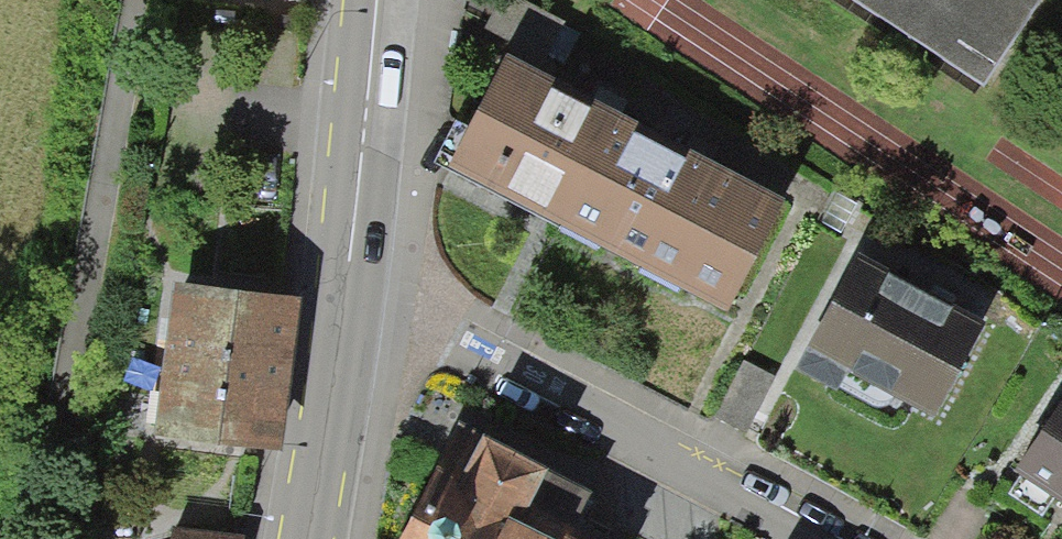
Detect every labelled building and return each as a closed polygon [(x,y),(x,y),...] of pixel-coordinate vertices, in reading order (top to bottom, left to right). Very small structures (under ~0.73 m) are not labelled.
[(1044,0),(850,0),(984,89),(1044,0)] [(577,229),(628,126),(495,60),(443,163),(577,229)] [(628,126),(577,229),(722,301),(773,197),(628,126)] [(799,349),(922,414),(973,318),(850,253),(799,349)] [(158,444),(278,458),(295,307),(175,293),(158,444)] [(1055,389),(1007,472),(1061,504),(1061,393),(1055,389)] [(598,507),(458,442),(413,538),(583,538),(598,507)]
